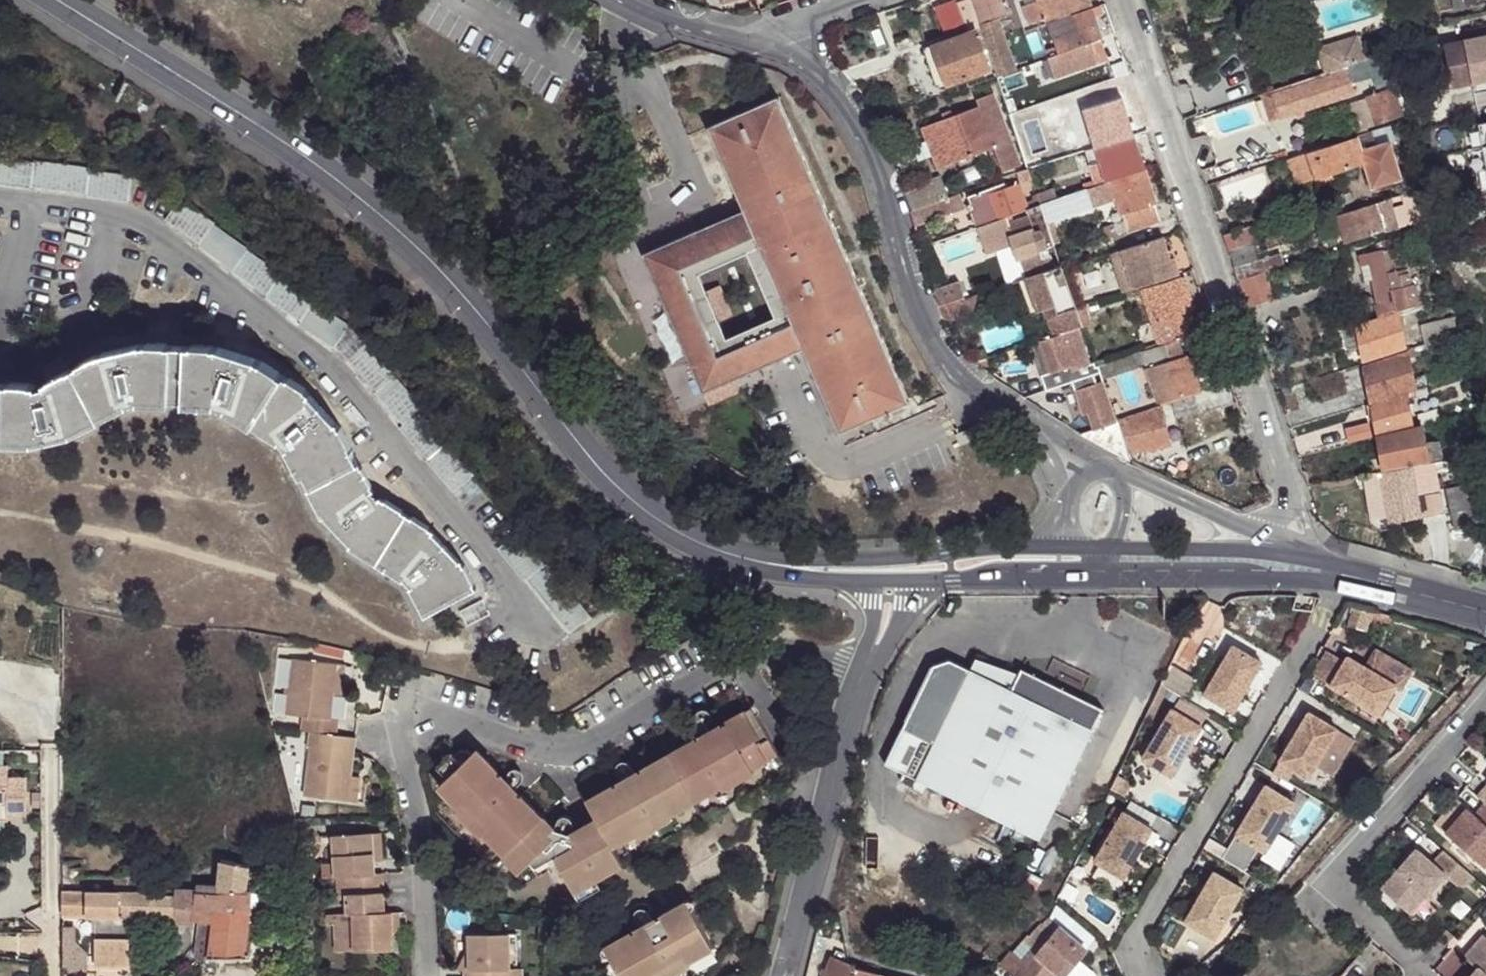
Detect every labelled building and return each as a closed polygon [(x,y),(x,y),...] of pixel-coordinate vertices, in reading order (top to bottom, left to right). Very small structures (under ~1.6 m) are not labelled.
[(978,22),(971,0),(953,0),(935,6),(945,33),(964,27),(978,22)] [(997,77),(1015,70),(998,20),(1008,16),(1002,0),(971,0),(978,22),(983,36),(997,77)] [(1045,19),(1089,4),(1087,0),(1040,0),(1040,2),(1045,19)] [(1027,25),(1045,19),(1040,2),(1026,7),(1022,9),(1027,25)] [(1043,45),(1048,59),(1092,44),(1101,41),(1100,39),(1091,12),(1090,10),(1048,24),(1054,40),(1043,45)] [(1096,10),(1091,12),(1100,39),(1106,37),(1096,10)] [(983,36),(978,22),(964,27),(966,32),(975,29),(978,37),(983,36)] [(1467,29),(1469,38),(1447,43),(1458,87),(1476,82),(1485,80),(1485,25),(1467,29)] [(990,71),(978,37),(975,29),(966,32),(934,43),(948,85),(990,71)] [(1320,45),(1322,52),(1344,45),(1350,63),(1357,61),(1367,57),(1359,33),(1320,45)] [(1092,44),(1099,65),(1108,62),(1101,41),(1092,44)] [(948,85),(934,43),(922,47),(936,88),(948,85)] [(1092,44),(1048,59),(1055,80),(1099,65),(1092,44)] [(1322,52),(1328,71),(1350,63),(1344,45),(1322,52)] [(1358,64),(1357,61),(1350,63),(1328,71),(1264,92),(1272,118),(1342,94),(1341,92),(1354,88),(1350,74),(1361,70),(1363,78),(1384,71),(1380,57),(1358,64)] [(1044,60),(1015,70),(1018,80),(1033,74),(1034,76),(1047,72),(1044,60)] [(1476,82),(1478,90),(1485,88),(1485,80),(1476,82)] [(1395,87),(1360,98),(1368,124),(1404,111),(1395,87)] [(975,102),(977,108),(979,107),(994,150),(992,150),(1000,174),(1018,167),(994,94),(975,102)] [(741,204),(703,220),(705,225),(642,251),(700,390),(801,348),(836,432),(906,402),(778,95),(707,124),(741,204)] [(979,107),(977,108),(921,127),(936,170),(992,150),(994,150),(979,107)] [(1088,126),(1096,150),(1126,140),(1118,116),(1088,126)] [(1320,175),(1343,167),(1366,160),(1373,185),(1400,176),(1385,127),(1292,157),(1301,181),(1320,175)] [(1103,162),(1110,183),(1112,182),(1146,172),(1135,138),(1126,140),(1096,150),(1086,153),(1091,166),(1103,162)] [(28,162),(27,166),(25,188),(79,195),(81,173),(83,169),(28,162)] [(1091,166),(1098,187),(1110,183),(1103,162),(1091,166)] [(27,166),(0,163),(0,190),(24,193),(25,188),(27,166)] [(1346,179),(1343,167),(1320,175),(1324,186),(1346,179)] [(1026,181),(1031,180),(1028,170),(1018,173),(1020,179),(1024,178),(1026,181)] [(1146,172),(1112,182),(1117,199),(1124,220),(1116,223),(1120,235),(1163,221),(1146,172)] [(124,178),(81,173),(79,195),(79,199),(121,205),(124,178)] [(1005,218),(1030,208),(1027,200),(1021,184),(1009,187),(1008,182),(970,195),(982,226),(997,220),(1005,218)] [(1059,199),(1065,219),(1094,210),(1093,207),(1117,199),(1112,182),(1110,183),(1098,187),(1059,199)] [(1036,193),(1040,205),(1059,199),(1056,188),(1036,193)] [(1405,224),(1431,215),(1421,188),(1396,197),(1398,202),(1409,198),(1410,205),(1400,208),(1405,224)] [(1030,208),(1040,205),(1036,193),(1031,195),(1032,198),(1027,200),(1030,208)] [(965,208),(961,194),(947,199),(912,212),(915,225),(965,208)] [(1366,237),(1405,224),(1400,208),(1398,202),(1396,197),(1357,209),(1366,237)] [(1040,205),(1047,225),(1053,223),(1065,219),(1059,199),(1040,205)] [(192,245),(205,226),(207,224),(172,200),(156,221),(192,245)] [(1042,250),(1054,245),(1047,225),(1040,205),(1030,208),(1005,218),(1011,235),(1014,243),(1023,269),(1037,264),(1038,267),(1045,265),(1044,257),(1042,250)] [(1352,241),(1366,237),(1357,209),(1343,214),(1352,241)] [(1011,235),(1005,218),(997,220),(982,226),(976,228),(985,253),(1004,247),(1001,239),(1011,235)] [(1432,221),(1423,222),(1426,237),(1435,235),(1432,221)] [(1053,223),(1047,225),(1054,245),(1060,243),(1053,223)] [(1120,235),(1116,223),(1106,226),(1110,237),(1120,235)] [(240,249),(205,226),(192,245),(190,248),(224,271),(238,252),(240,249)] [(1250,228),(1227,236),(1232,248),(1254,241),(1250,228)] [(1014,243),(1011,235),(1001,239),(1004,247),(1014,243)] [(1330,241),(1333,248),(1342,245),(1340,237),(1330,241)] [(1123,251),(1135,290),(1180,277),(1168,238),(1123,251)] [(1404,305),(1418,302),(1406,241),(1358,257),(1362,268),(1365,283),(1377,280),(1380,289),(1384,291),(1385,294),(1374,297),(1376,315),(1404,305)] [(1280,250),(1236,264),(1241,278),(1264,271),(1285,264),(1280,250)] [(1126,293),(1135,290),(1123,251),(1113,254),(1126,293)] [(273,275),(238,252),(224,271),(222,274),(258,298),(271,279),(273,275)] [(1021,280),(1052,270),(1047,255),(1044,257),(1045,265),(1038,267),(1037,264),(1023,269),(1018,271),(1021,280)] [(1081,330),(1081,328),(1077,318),(1075,309),(1068,290),(1061,266),(1058,268),(1052,270),(1021,280),(1018,282),(1029,316),(1047,310),(1056,338),(1079,332),(1081,330)] [(1274,297),(1264,271),(1241,278),(1250,306),(1274,297)] [(307,302),(271,279),(258,298),(256,300),(291,324),(305,304),(307,302)] [(1180,342),(1193,338),(1187,318),(1194,316),(1182,279),(1150,289),(1162,326),(1160,326),(1165,346),(1180,342)] [(958,283),(933,292),(938,307),(963,298),(958,283)] [(1162,326),(1150,289),(1142,291),(1160,348),(1165,346),(1160,326),(1162,326)] [(979,295),(938,310),(944,324),(985,310),(979,295)] [(340,328),(305,304),(291,324),(290,326),(325,350),(336,333),(340,328)] [(1081,328),(1088,326),(1082,307),(1075,309),(1077,318),(1081,328)] [(1402,309),(1359,323),(1359,327),(1347,330),(1351,350),(1363,347),(1365,357),(1407,343),(1402,309)] [(1426,342),(1456,332),(1453,314),(1422,321),(1426,342)] [(1194,316),(1187,318),(1193,338),(1200,336),(1194,316)] [(1091,367),(1079,332),(1056,338),(1040,344),(1052,375),(1041,378),(1046,392),(1073,384),(1074,382),(1093,376),(1093,377),(1101,374),(1099,368),(1094,368),(1094,367),(1091,367)] [(1160,348),(1140,354),(1144,365),(1150,381),(1142,383),(1147,403),(1157,400),(1158,406),(1214,388),(1205,354),(1191,359),(1190,356),(1184,358),(1180,342),(1165,346),(1160,348)] [(370,394),(387,378),(389,376),(360,345),(341,363),(370,394)] [(180,407),(181,401),(184,349),(151,347),(111,356),(84,371),(112,422),(137,407),(149,406),(180,407)] [(181,401),(196,401),(199,349),(184,349),(181,401)] [(239,412),(265,429),(296,381),(269,363),(229,351),(199,349),(196,401),(196,407),(227,408),(239,412)] [(1373,403),(1416,386),(1409,349),(1366,363),(1373,403)] [(983,354),(971,359),(978,365),(987,362),(983,354)] [(1144,365),(1140,354),(1110,364),(1113,376),(1144,365)] [(46,388),(14,387),(12,439),(13,445),(43,446),(84,437),(112,422),(84,371),(56,386),(46,388)] [(1080,436),(1130,463),(1128,456),(1116,421),(1101,374),(1093,377),(1093,376),(1074,382),(1073,384),(1087,416),(1082,417),(1090,433),(1080,436)] [(416,409),(387,378),(370,394),(367,395),(395,426),(412,413),(416,409)] [(311,479),(314,477),(361,453),(347,425),(345,426),(318,398),(319,395),(296,381),(265,429),(289,444),(297,453),(311,479)] [(1429,393),(1427,384),(1416,386),(1373,403),(1378,431),(1416,422),(1411,396),(1429,393)] [(12,439),(14,387),(0,387),(0,439),(12,439)] [(1440,406),(1421,411),(1423,422),(1442,417),(1440,406)] [(1150,411),(1116,421),(1128,456),(1151,450),(1151,452),(1170,448),(1161,410),(1150,414),(1150,411)] [(441,443),(412,413),(395,426),(391,431),(420,462),(438,446),(441,443)] [(1346,429),(1349,442),(1373,436),(1370,423),(1346,429)] [(1431,459),(1428,444),(1425,425),(1379,436),(1386,468),(1431,459)] [(1431,459),(1433,464),(1480,455),(1477,440),(1441,448),(1439,442),(1428,444),(1431,459)] [(317,483),(321,490),(367,467),(364,460),(361,453),(314,477),(317,483)] [(1434,466),(1439,493),(1448,492),(1480,487),(1476,460),(1434,466)] [(1416,495),(1416,496),(1439,493),(1434,466),(1412,470),(1413,475),(1386,481),(1384,481),(1388,501),(1416,495)] [(356,550),(384,566),(412,517),(387,501),(379,493),(367,467),(321,490),(314,493),(328,520),(356,550)] [(1385,475),(1386,481),(1413,475),(1412,470),(1385,475)] [(1485,528),(1480,487),(1448,492),(1453,532),(1485,528)] [(1420,512),(1416,496),(1416,495),(1388,501),(1391,518),(1420,512)] [(412,517),(384,566),(409,583),(418,592),(432,618),(482,591),(468,564),(465,565),(438,537),(439,534),(412,517)] [(1376,615),(1357,610),(1352,626),(1371,632),(1375,619),(1376,615)] [(1377,612),(1376,615),(1375,619),(1395,624),(1397,617),(1377,612)] [(1207,692),(1231,707),(1239,693),(1244,696),(1265,661),(1236,644),(1207,692)] [(1387,646),(1376,664),(1409,683),(1408,684),(1412,687),(1423,669),(1387,646)] [(1373,662),(1360,654),(1357,658),(1371,667),(1373,662)] [(978,655),(972,666),(1013,688),(1019,676),(978,655)] [(1371,667),(1357,658),(1343,682),(1391,712),(1408,684),(1409,683),(1376,664),(1373,662),(1371,667)] [(285,716),(304,718),(329,720),(332,696),(335,665),(291,660),(285,716)] [(1024,667),(1019,676),(1013,688),(972,666),(937,662),(886,758),(905,768),(901,775),(923,787),(927,779),(1039,837),(1105,708),(1024,667)] [(1174,664),(1163,683),(1169,687),(1187,697),(1198,678),(1174,664)] [(335,665),(332,696),(339,696),(342,666),(335,665)] [(1163,683),(1147,715),(1154,718),(1169,687),(1163,683)] [(1244,696),(1239,693),(1231,707),(1235,709),(1244,696)] [(696,739),(695,739),(718,787),(723,785),(719,779),(747,763),(751,769),(778,753),(751,708),(724,722),(735,740),(706,757),(696,739)] [(1191,736),(1199,723),(1175,708),(1145,756),(1174,773),(1195,739),(1191,736)] [(1311,713),(1282,761),(1310,779),(1320,763),(1340,730),(1311,713)] [(304,718),(302,731),(310,732),(336,735),(337,721),(329,720),(304,718)] [(724,722),(696,739),(706,757),(735,740),(724,722)] [(1203,725),(1199,723),(1191,736),(1195,739),(1203,725)] [(1356,740),(1340,730),(1320,763),(1337,774),(1356,740)] [(336,735),(310,732),(308,748),(310,748),(304,798),(349,802),(352,775),(357,737),(336,735)] [(718,787),(695,739),(642,769),(652,787),(623,803),(613,786),(586,800),(596,819),(569,834),(568,842),(554,837),(549,833),(554,829),(522,796),(508,808),(486,786),(500,773),(478,750),(463,764),(452,752),(437,767),(448,779),(438,787),(460,810),(466,805),(488,828),(482,833),(503,855),(502,856),(519,873),(543,851),(549,861),(555,858),(574,893),(622,864),(612,847),(639,832),(635,826),(665,809),(669,815),(718,787)] [(13,798),(13,809),(33,809),(34,771),(15,771),(15,758),(0,758),(0,798),(13,798)] [(719,779),(723,785),(725,788),(753,773),(751,769),(747,763),(719,779)] [(652,787),(642,769),(613,786),(623,803),(652,787)] [(1121,771),(1114,785),(1126,792),(1134,778),(1121,771)] [(522,796),(500,773),(486,786),(508,808),(522,796)] [(352,775),(349,802),(357,803),(359,776),(352,775)] [(1271,788),(1267,785),(1259,799),(1263,802),(1271,788)] [(1295,803),(1271,788),(1263,802),(1259,799),(1237,834),(1266,851),(1295,803)] [(13,814),(13,809),(13,798),(0,798),(0,814),(13,814)] [(1477,812),(1469,805),(1448,830),(1485,863),(1485,802),(1477,812)] [(466,805),(460,810),(457,813),(479,837),(482,833),(488,828),(466,805)] [(671,819),(669,815),(665,809),(635,826),(639,832),(641,835),(671,819)] [(1153,827),(1125,809),(1095,858),(1123,875),(1153,827)] [(569,834),(554,829),(549,833),(554,837),(568,842),(569,834)] [(339,875),(340,893),(377,891),(376,871),(368,871),(368,859),(366,831),(328,833),(330,875),(339,875)] [(366,831),(368,859),(377,859),(376,832),(366,831)] [(339,881),(339,875),(330,875),(328,833),(314,834),(317,882),(339,881)] [(670,836),(655,844),(658,849),(673,841),(670,836)] [(1475,873),(1446,848),(1436,860),(1419,846),(1385,886),(1412,910),(1447,872),(1463,886),(1475,873)] [(201,885),(201,893),(201,917),(201,924),(208,923),(222,923),(222,939),(208,938),(209,954),(216,955),(216,960),(262,958),(262,882),(249,881),(250,861),(222,860),(221,886),(201,885)] [(1220,873),(1215,871),(1207,884),(1211,887),(1220,873)] [(1214,937),(1244,888),(1220,873),(1211,887),(1207,884),(1186,919),(1214,937)] [(377,891),(340,893),(341,912),(341,913),(347,912),(348,950),(386,948),(384,911),(377,911),(377,891)] [(68,893),(67,918),(100,919),(99,941),(101,940),(101,969),(135,969),(135,919),(180,920),(180,916),(181,892),(169,892),(168,897),(153,898),(153,896),(68,893)] [(181,892),(180,916),(194,916),(201,917),(201,893),(181,892)] [(631,933),(604,948),(620,975),(656,975),(654,972),(682,956),(686,963),(712,947),(686,901),(660,916),(669,932),(640,948),(631,933)] [(322,922),(329,922),(332,922),(332,912),(323,913),(322,922)] [(347,912),(341,913),(332,912),(332,922),(329,922),(330,951),(348,950),(347,912)] [(660,916),(631,933),(640,948),(669,932),(660,916)] [(1010,952),(1000,965),(1013,975),(1068,975),(1089,951),(1061,927),(1048,917),(1010,952)] [(208,923),(208,938),(222,939),(222,923),(208,923)] [(79,926),(68,926),(68,973),(90,973),(90,955),(79,943),(79,926)] [(494,971),(508,970),(507,933),(466,933),(466,954),(466,969),(462,969),(462,970),(462,975),(494,975),(494,971)] [(1479,966),(1485,959),(1485,934),(1485,933),(1466,955),(1479,966)] [(834,953),(825,975),(828,975),(898,975),(856,964),(857,961),(834,953)] [(454,971),(462,970),(462,969),(466,969),(466,954),(463,954),(454,971)] [(656,975),(670,975),(688,966),(686,963),(682,956),(654,972),(656,975)] [(1471,975),(1485,975),(1485,959),(1479,966),(1471,975)]
